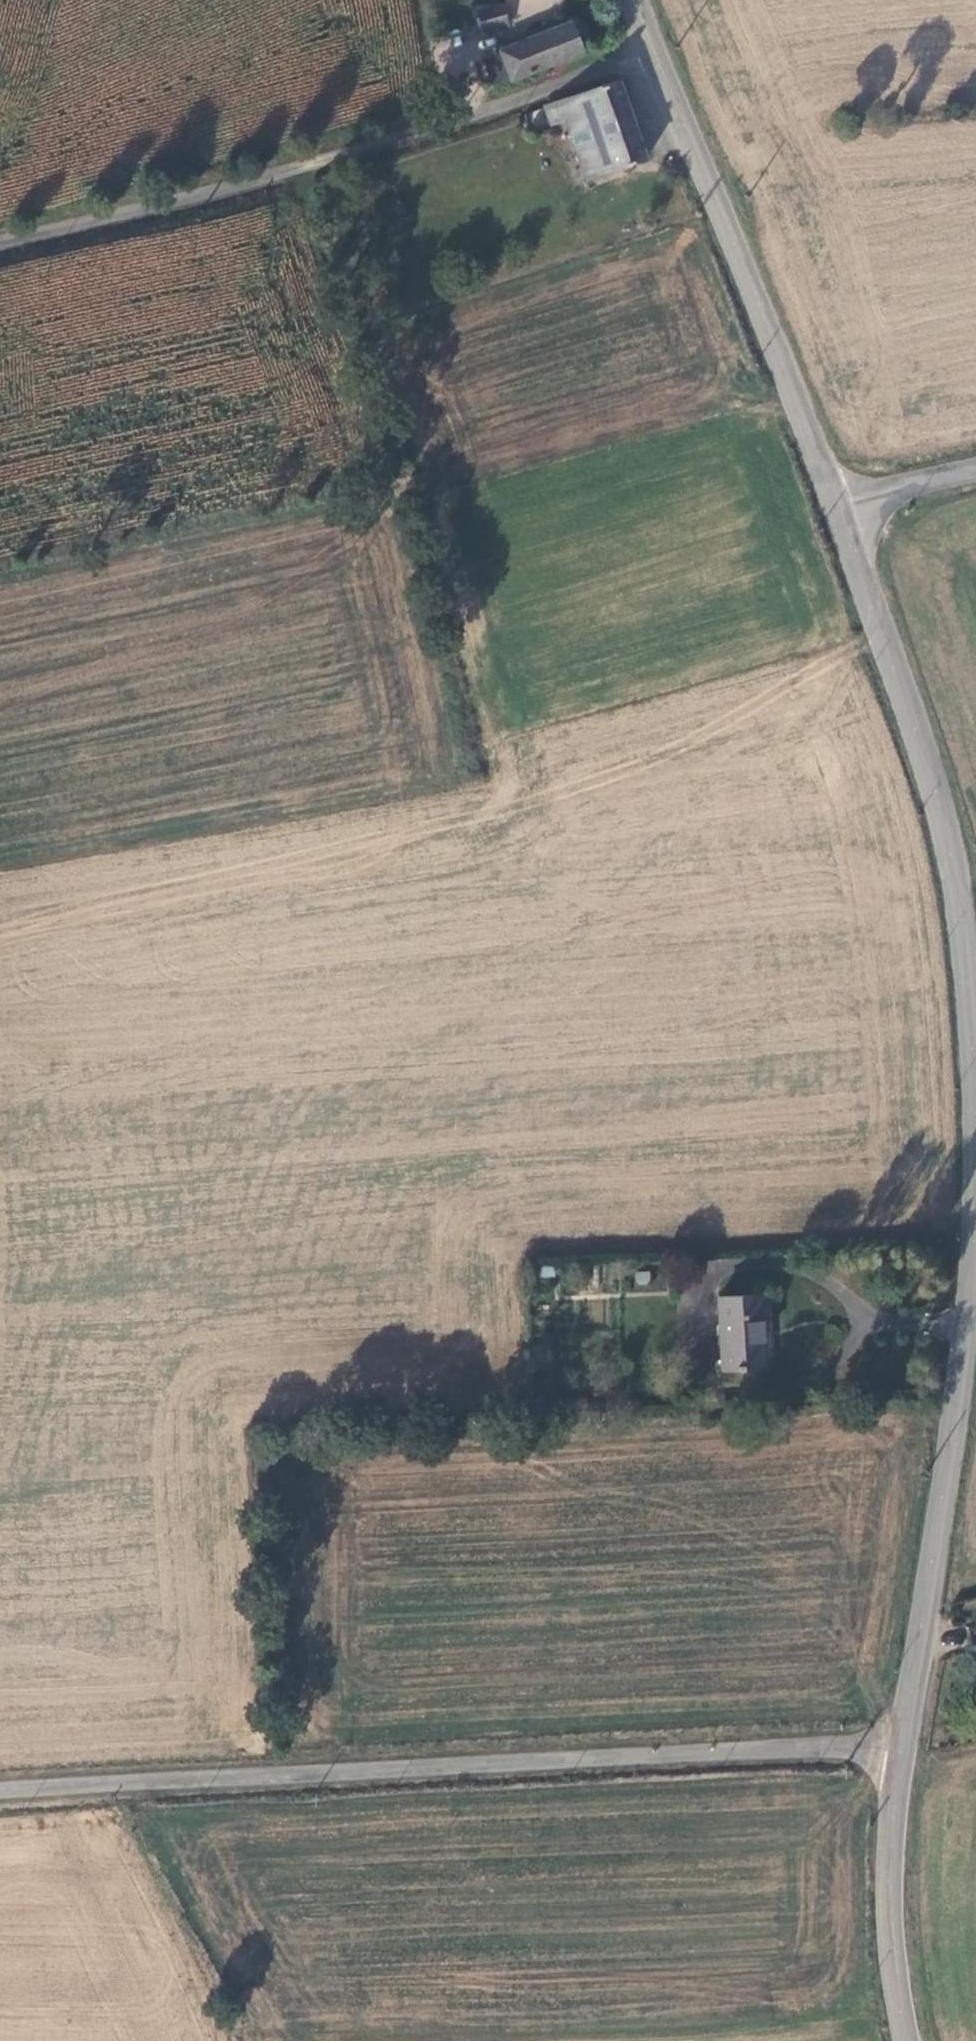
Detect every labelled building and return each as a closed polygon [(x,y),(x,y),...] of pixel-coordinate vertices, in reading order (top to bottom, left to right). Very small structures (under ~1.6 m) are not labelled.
[(503,3),(477,10),(483,33),(509,26),(503,3)] [(573,20),(498,49),(500,52),(511,80),(511,82),(586,52),(573,20)] [(511,80),(500,52),(483,59),(494,87),(511,80)] [(617,82),(560,100),(561,101),(566,114),(567,119),(588,180),(645,163),(617,82)] [(561,101),(546,106),(551,119),(566,114),(561,101)] [(551,119),(553,125),(567,119),(566,114),(551,119)] [(769,1364),(764,1289),(715,1292),(720,1368),(769,1364)]
